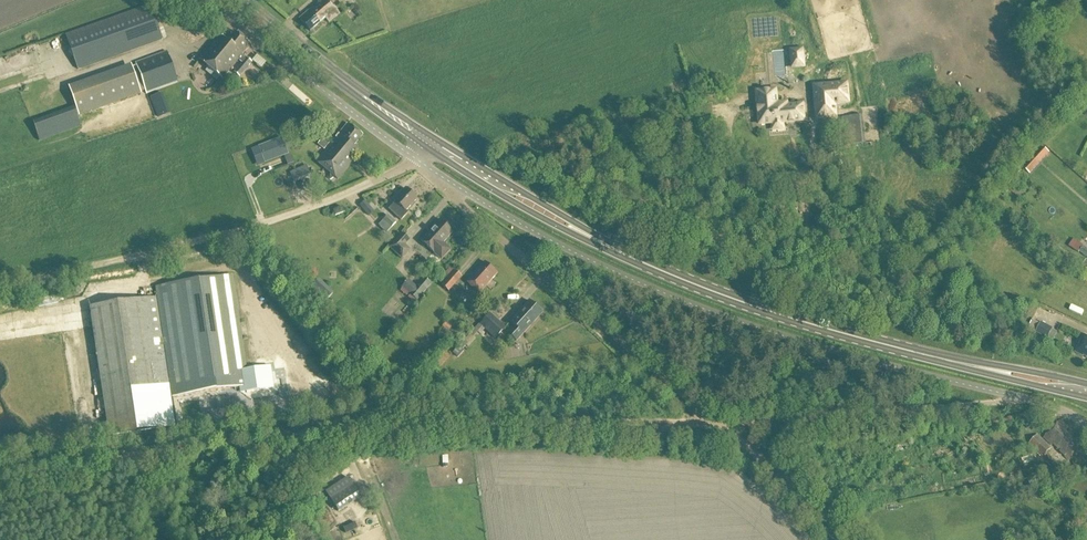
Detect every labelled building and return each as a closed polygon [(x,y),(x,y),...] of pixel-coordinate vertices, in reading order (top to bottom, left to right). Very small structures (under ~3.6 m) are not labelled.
[(330,2),(328,0),(322,0),(299,20),(309,31),(324,18),(327,22),(339,13),(330,2)] [(77,70),(162,40),(150,5),(65,35),(77,70)] [(222,80),(238,61),(250,46),(235,33),(227,42),(220,35),(199,60),(222,80)] [(804,68),(802,50),(789,51),(791,69),(804,68)] [(166,52),(135,63),(136,67),(133,69),(142,92),(145,91),(146,95),(178,83),(166,52)] [(251,61),(261,68),(266,62),(256,55),(251,61)] [(246,58),(236,70),(233,73),(238,77),(251,62),(246,58)] [(69,87),(75,105),(79,117),(141,95),(131,65),(69,87)] [(847,85),(813,87),(816,122),(836,120),(835,106),(848,105),(847,85)] [(776,91),(757,92),(760,125),(772,124),(773,130),(774,131),(783,130),(784,129),(783,123),(804,121),(803,105),(787,107),(787,104),(777,105),(776,91)] [(150,96),(158,118),(170,113),(163,92),(150,96)] [(714,116),(713,105),(701,106),(702,117),(714,116)] [(39,142),(81,127),(74,107),(32,122),(39,142)] [(847,132),(850,132),(852,146),(866,144),(863,116),(845,118),(847,132)] [(348,125),(316,161),(324,168),(340,149),(354,162),(361,153),(354,147),(363,137),(362,136),(348,125)] [(281,138),(257,148),(264,165),(288,156),(281,138)] [(1024,168),(1030,174),(1049,153),(1043,147),(1024,168)] [(340,149),(324,168),(337,181),(354,162),(340,149)] [(312,154),(305,157),(308,164),(315,162),(312,154)] [(290,172),(294,181),(311,174),(307,165),(290,172)] [(393,202),(394,203),(388,210),(401,221),(408,213),(406,212),(416,200),(404,190),(393,202)] [(374,212),(365,202),(359,207),(368,217),(374,212)] [(336,217),(345,214),(343,209),(334,212),(336,217)] [(396,224),(388,216),(383,221),(391,229),(396,224)] [(441,221),(421,242),(440,260),(450,250),(443,243),(453,232),(441,221)] [(409,241),(401,234),(388,248),(402,260),(410,251),(405,246),(409,241)] [(1074,239),(1069,246),(1078,253),(1079,252),(1086,258),(1086,249),(1074,239)] [(157,297),(90,305),(106,434),(176,425),(172,398),(224,390),(241,387),(242,394),(273,390),(270,367),(247,371),(245,360),(231,265),(218,267),(216,253),(182,257),(184,273),(154,277),(157,297)] [(478,295),(498,274),(486,263),(466,284),(478,295)] [(437,283),(448,293),(461,279),(450,269),(437,283)] [(417,302),(431,285),(423,278),(416,287),(408,280),(401,289),(409,295),(408,295),(417,302)] [(333,294),(318,280),(309,290),(324,304),(333,294)] [(515,341),(522,334),(541,314),(529,302),(510,323),(513,326),(506,333),(515,341)] [(495,340),(505,329),(490,314),(480,325),(478,324),(469,334),(473,337),(482,328),(495,340)] [(455,324),(449,319),(442,327),(448,332),(455,324)] [(1047,339),(1053,329),(1041,322),(1035,333),(1047,339)] [(1076,353),(1086,358),(1086,337),(1084,335),(1076,353)] [(1058,421),(1044,437),(1069,460),(1081,446),(1065,432),(1068,429),(1058,421)] [(1042,457),(1052,447),(1038,434),(1028,444),(1042,457)] [(1034,454),(1021,459),(1025,467),(1037,463),(1034,454)] [(1051,466),(1055,462),(1050,457),(1046,461),(1051,466)] [(325,494),(339,514),(360,500),(347,479),(325,494)] [(1086,518),(1078,523),(1086,537),(1086,519),(1086,518)]
